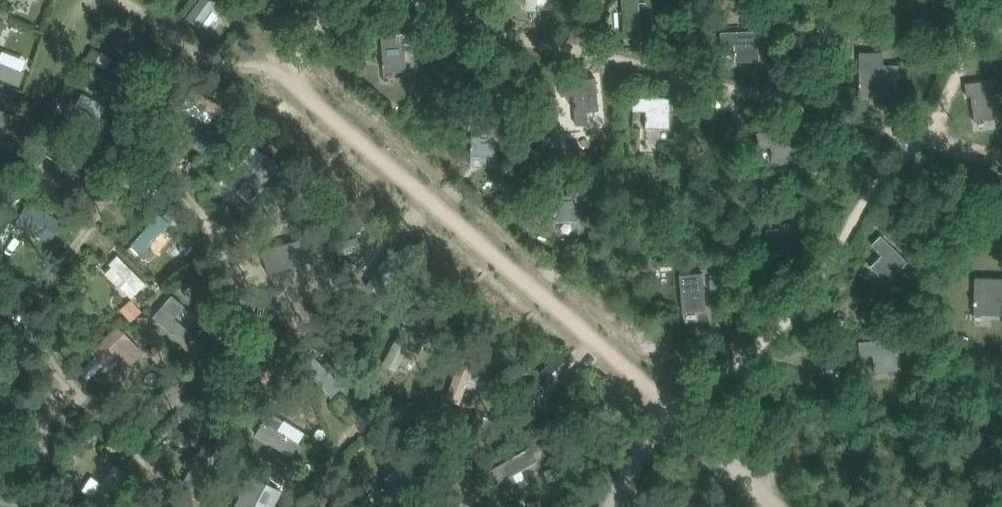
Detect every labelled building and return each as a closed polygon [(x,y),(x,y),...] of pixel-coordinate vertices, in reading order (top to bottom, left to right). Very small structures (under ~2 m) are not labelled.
[(195,11),(203,0),(186,0),(184,3),(195,11)] [(516,0),(518,2),(520,3),(523,4),(525,3),(526,9),(551,7),(550,0),(516,0)] [(625,12),(626,37),(649,36),(649,17),(660,16),(659,6),(638,7),(638,0),(625,0),(625,12)] [(0,2),(0,16),(6,18),(11,4),(0,1),(0,2)] [(247,11),(241,17),(248,25),(255,18),(247,11)] [(756,31),(721,32),(721,46),(735,46),(736,61),(758,60),(756,31)] [(773,32),(765,32),(766,44),(774,44),(773,32)] [(409,33),(381,34),(383,71),(406,70),(405,45),(423,53),(429,42),(414,34),(409,41),(409,33)] [(9,51),(0,50),(0,83),(4,83),(9,51)] [(859,52),(859,94),(883,94),(883,77),(897,76),(897,65),(882,65),(882,52),(859,52)] [(595,77),(560,81),(561,96),(573,94),(576,115),(576,125),(588,124),(587,111),(599,110),(595,77)] [(965,82),(966,96),(971,95),(974,121),(998,118),(996,98),(1000,98),(997,78),(965,82)] [(633,95),(633,110),(646,111),(645,127),(669,128),(670,96),(633,95)] [(9,124),(0,117),(0,135),(9,124)] [(472,128),(471,154),(494,155),(495,135),(503,136),(509,137),(509,126),(503,125),(486,124),(485,129),(472,128)] [(756,132),(757,146),(772,145),(773,162),(795,160),(793,130),(756,132)] [(560,133),(548,134),(549,147),(561,147),(560,133)] [(817,161),(805,161),(804,177),(817,178),(817,161)] [(222,189),(234,199),(248,182),(236,172),(222,189)] [(567,195),(553,195),(555,221),(578,220),(577,200),(576,183),(567,183),(567,191),(567,195)] [(24,188),(20,195),(29,200),(33,193),(24,188)] [(221,201),(214,212),(226,219),(233,209),(221,201)] [(150,216),(137,222),(141,234),(155,229),(150,216)] [(780,227),(767,228),(769,254),(791,251),(788,222),(779,223),(780,227)] [(281,235),(264,252),(291,278),(308,261),(281,235)] [(908,261),(891,244),(882,235),(873,244),(882,253),(870,266),(886,283),(908,261)] [(916,236),(907,246),(915,253),(917,251),(924,244),(916,236)] [(78,248),(91,257),(99,246),(86,237),(78,248)] [(680,275),(683,311),(705,309),(704,289),(716,288),(715,278),(703,278),(702,273),(680,275)] [(973,313),(1001,314),(1001,299),(1001,278),(974,277),(973,313)] [(102,311),(112,324),(126,314),(115,300),(102,311)] [(148,317),(139,317),(139,326),(148,326),(148,317)] [(382,373),(400,334),(385,327),(367,366),(382,373)] [(140,355),(136,350),(126,357),(107,329),(76,350),(89,368),(98,361),(109,376),(140,355)] [(858,341),(859,355),(873,354),(874,371),(896,370),(894,338),(858,341)] [(901,339),(903,351),(911,350),(910,338),(901,339)] [(348,342),(338,353),(347,361),(357,351),(348,342)] [(156,343),(148,351),(158,360),(166,353),(156,343)] [(254,375),(242,392),(255,401),(267,382),(279,363),(267,355),(254,375)] [(453,394),(462,366),(443,359),(434,388),(453,394)] [(241,411),(230,415),(235,429),(246,425),(241,411)] [(517,452),(474,467),(484,494),(527,479),(517,452)] [(277,470),(273,477),(282,482),(286,474),(277,470)]
